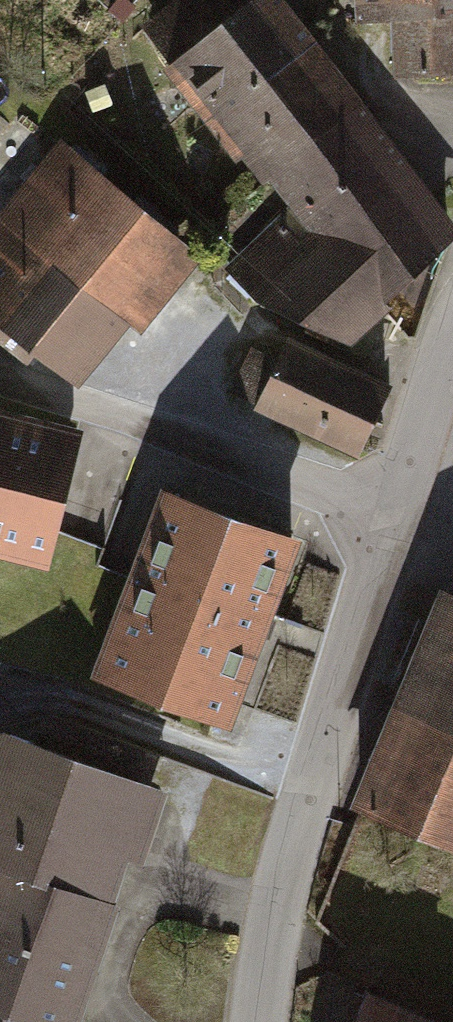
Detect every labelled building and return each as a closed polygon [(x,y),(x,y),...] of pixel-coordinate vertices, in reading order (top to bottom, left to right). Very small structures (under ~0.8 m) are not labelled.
[(153,29),(293,207),(232,266),(257,297),(337,335),(445,242),(266,0),(193,0),(153,29)] [(361,21),(397,20),(397,70),(452,70),(452,0),(361,0),(361,21)] [(62,147),(0,220),(0,315),(65,369),(116,307),(136,323),(193,256),(62,147)] [(289,349),(259,410),(358,458),(388,396),(289,349)] [(0,418),(0,531),(45,543),(74,438),(0,418)] [(285,517),(173,480),(108,675),(220,712),(285,517)] [(437,580),(347,798),(452,842),(452,587),(437,580)] [(2,724),(0,729),(0,862),(8,865),(0,885),(0,1008),(30,1019),(29,1021),(87,1021),(175,789),(2,724)] [(383,989),(370,1021),(452,1021),(452,1019),(383,989)]
